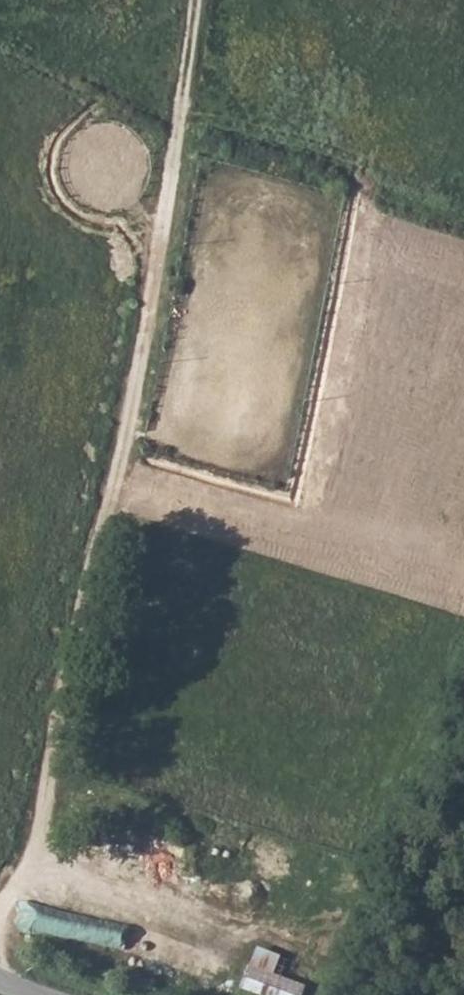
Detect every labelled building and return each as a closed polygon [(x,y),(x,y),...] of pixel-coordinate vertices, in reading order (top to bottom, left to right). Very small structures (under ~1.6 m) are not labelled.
[(305,984),(276,973),(283,955),(256,945),(240,987),(262,994),(300,994),(305,984)]
